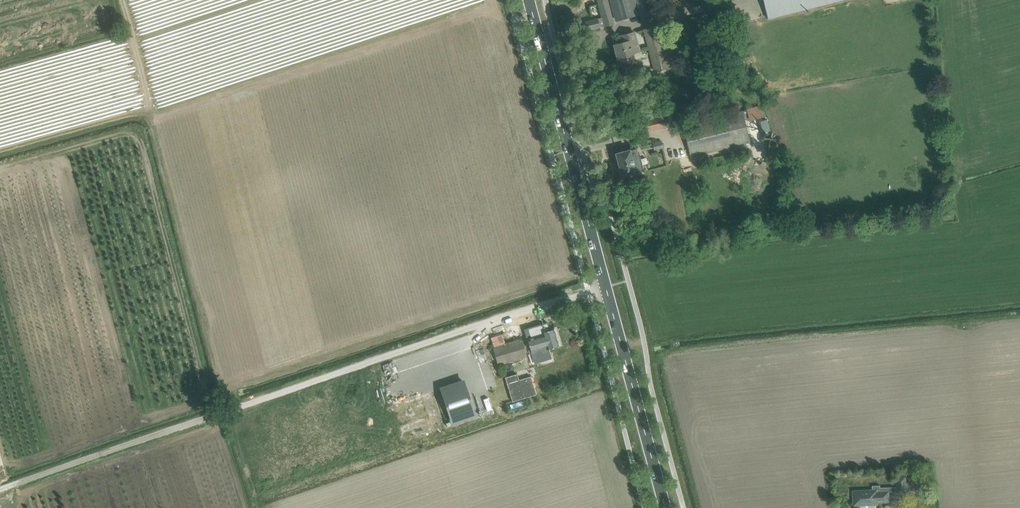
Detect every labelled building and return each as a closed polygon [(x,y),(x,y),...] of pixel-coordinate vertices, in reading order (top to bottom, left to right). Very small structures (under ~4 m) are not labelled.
[(614,24),(608,0),(598,0),(602,18),(604,26),(605,27),(614,24)] [(615,22),(639,16),(634,0),(610,0),(615,22)] [(652,0),(636,0),(641,21),(656,17),(656,15),(652,0)] [(768,19),(845,0),(763,0),(768,19)] [(588,20),(579,23),(581,32),(591,30),(601,27),(600,27),(604,26),(602,18),(598,19),(598,18),(588,20)] [(643,29),(654,72),(673,67),(663,25),(643,29)] [(620,66),(630,63),(635,62),(633,53),(639,51),(634,32),(631,33),(621,36),(621,37),(625,35),(627,41),(614,45),(620,66)] [(742,111),(683,126),(691,156),(750,142),(742,111)] [(652,144),(654,151),(663,148),(661,141),(652,144)] [(622,178),(632,175),(636,174),(636,173),(642,172),(636,148),(630,150),(630,149),(615,153),(622,178)] [(530,338),(527,339),(531,351),(540,349),(542,355),(550,353),(549,349),(559,345),(554,329),(550,330),(547,322),(528,328),(530,338)] [(521,338),(493,347),(498,365),(527,356),(521,338)] [(518,374),(505,378),(512,402),(537,394),(531,377),(520,380),(518,374)] [(463,381),(441,389),(453,422),(475,415),(463,381)] [(917,482),(907,482),(907,475),(897,476),(898,487),(898,492),(908,492),(908,491),(917,491),(917,482)] [(898,487),(881,488),(880,485),(873,486),(873,490),(853,491),(854,496),(854,506),(878,505),(878,502),(890,502),(889,492),(898,492),(898,487)]
